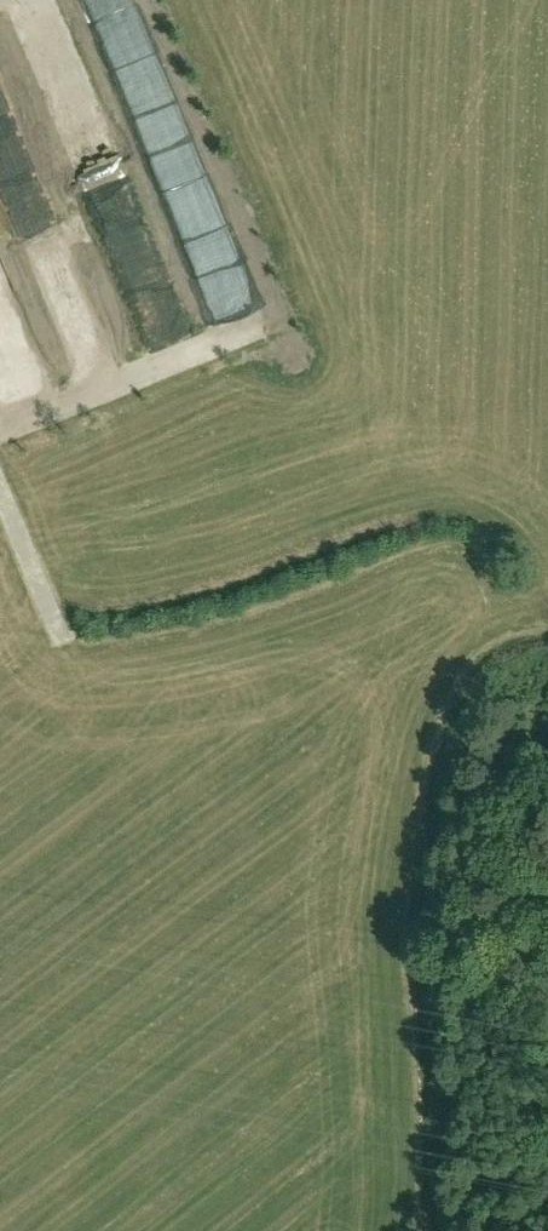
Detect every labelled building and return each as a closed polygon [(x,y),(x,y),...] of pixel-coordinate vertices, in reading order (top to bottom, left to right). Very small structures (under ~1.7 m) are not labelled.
[(71,272),(70,297),(87,297),(88,273),(71,272)]
